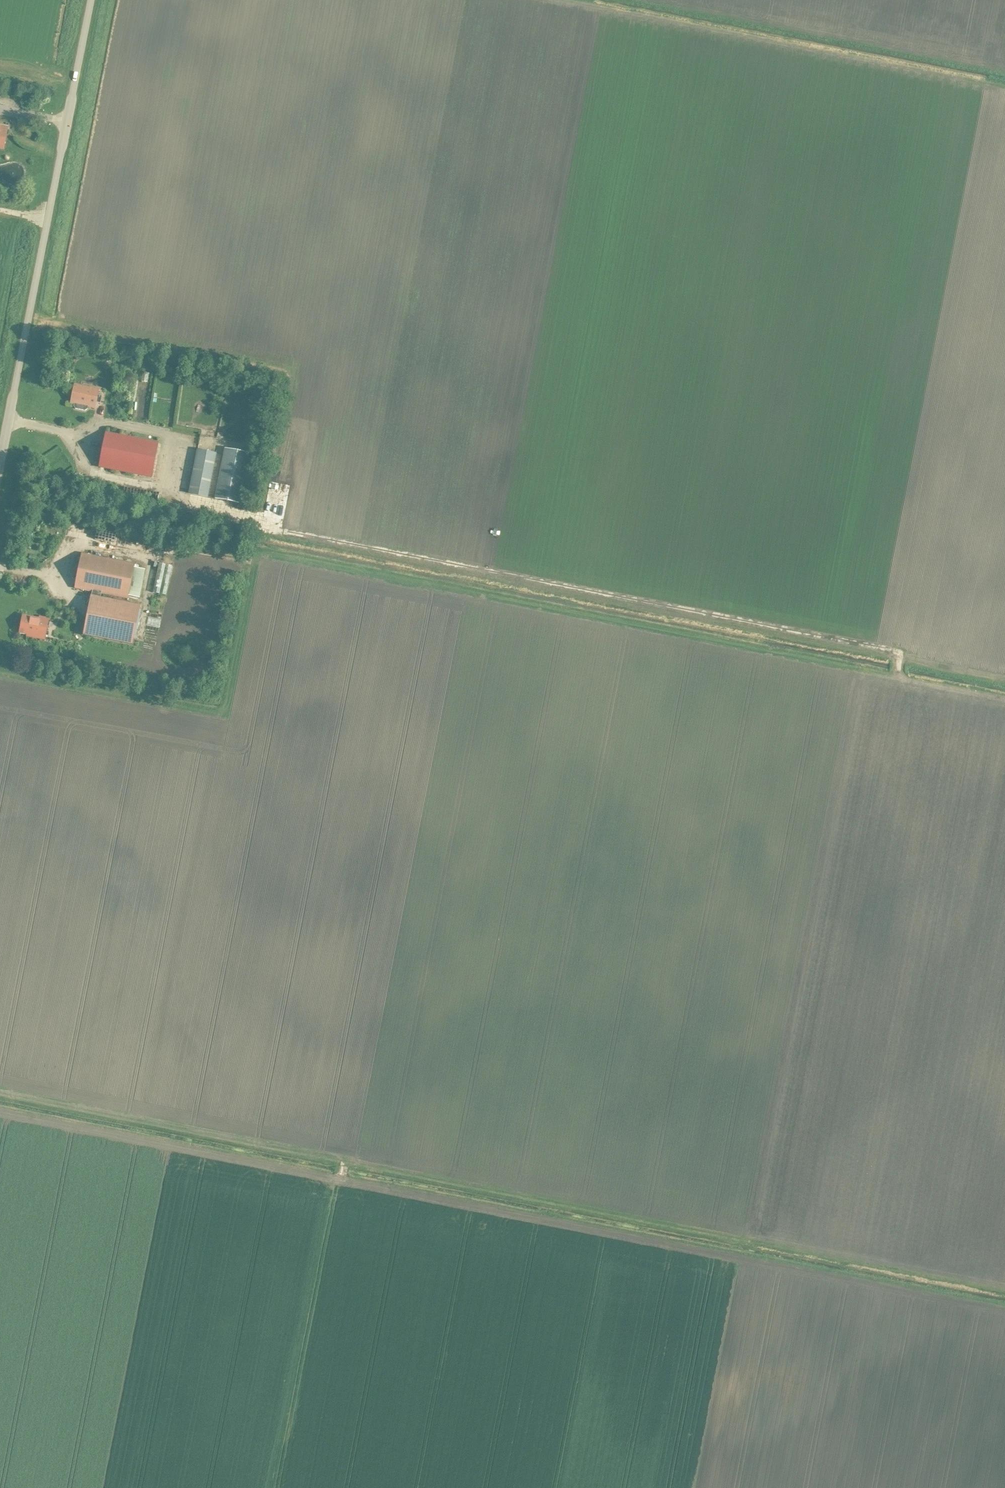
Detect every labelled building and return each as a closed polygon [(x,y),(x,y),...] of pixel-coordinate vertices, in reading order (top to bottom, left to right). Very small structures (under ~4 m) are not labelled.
[(100,403),(101,395),(97,395),(98,389),(74,384),(71,402),(94,407),(96,402),(100,403)] [(151,477),(158,442),(105,432),(98,466),(151,477)] [(239,503),(249,453),(225,448),(214,498),(239,503)] [(207,497),(215,454),(197,450),(188,493),(207,497)] [(135,564),(81,553),(74,588),(92,591),(91,595),(90,595),(83,634),(132,644),(140,604),(100,597),(101,593),(129,599),(135,564)] [(162,572),(170,572),(170,560),(162,561),(162,572)] [(44,639),(48,618),(39,616),(39,618),(22,615),(19,632),(27,633),(26,636),(44,639)]
